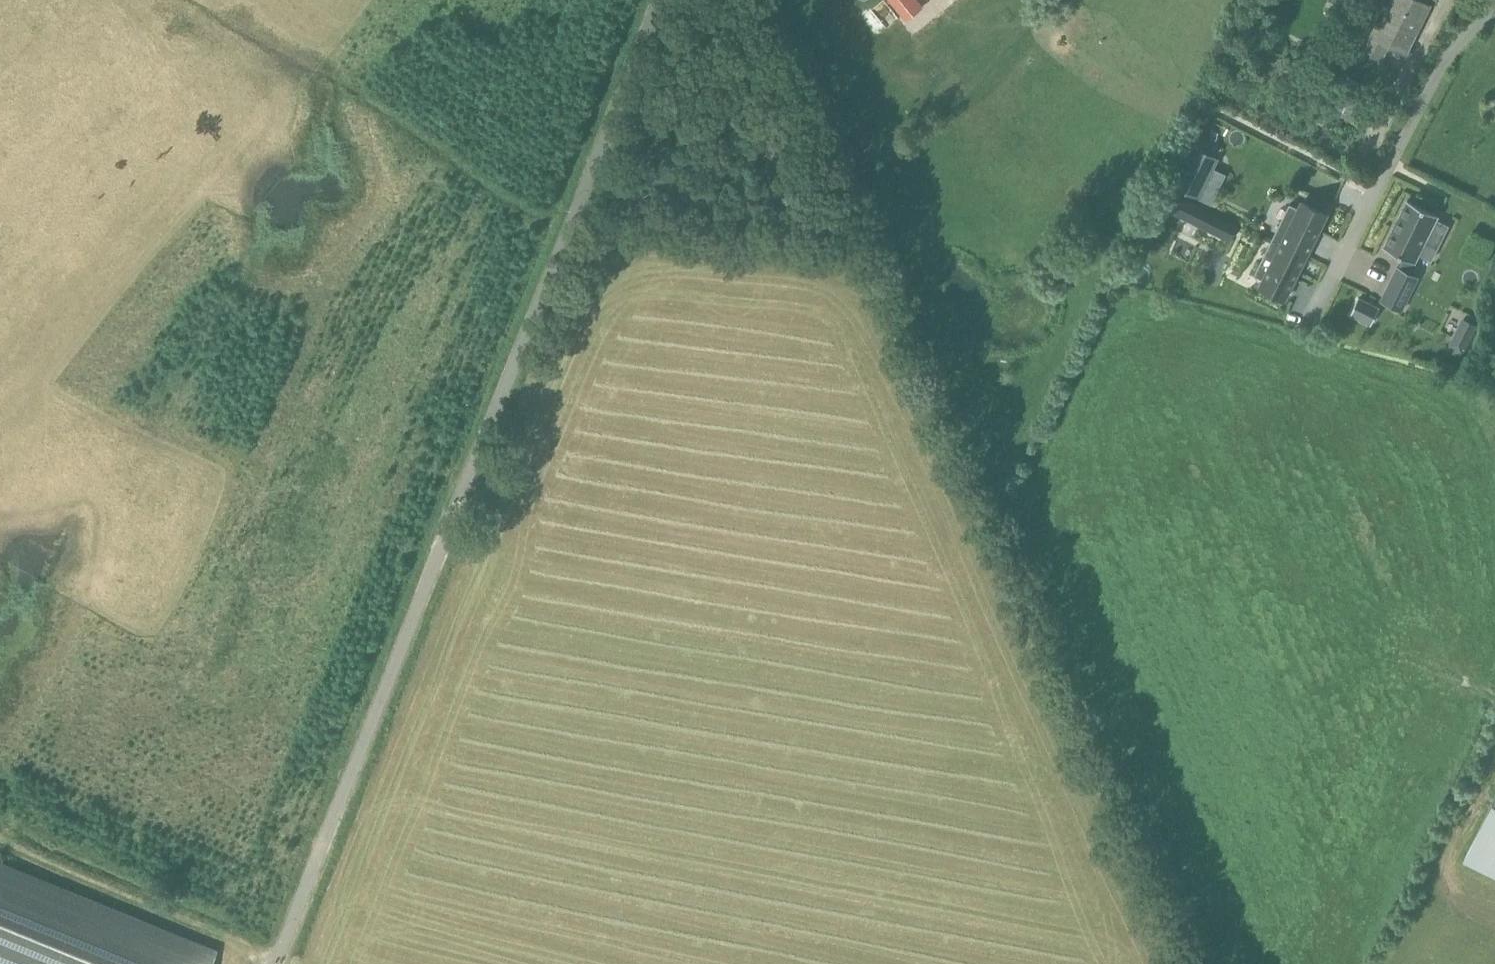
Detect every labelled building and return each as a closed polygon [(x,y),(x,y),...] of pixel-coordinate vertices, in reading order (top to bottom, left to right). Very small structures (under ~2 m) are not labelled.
[(905,18),(920,6),(915,0),(891,0),(905,18)] [(1431,5),(1421,0),(1393,0),(1380,26),(1374,23),(1361,49),(1380,58),(1387,44),(1407,53),(1431,5)] [(1362,97),(1369,83),(1350,74),(1343,88),(1362,97)] [(1205,146),(1218,126),(1210,121),(1197,140),(1205,146)] [(1193,146),(1174,185),(1199,198),(1218,158),(1193,146)] [(1408,311),(1427,270),(1419,265),(1424,257),(1426,258),(1446,214),(1410,195),(1388,240),(1410,251),(1406,260),(1401,257),(1383,298),(1408,311)] [(1189,201),(1181,217),(1208,231),(1216,214),(1189,201)] [(1269,237),(1221,213),(1203,250),(1214,256),(1206,271),(1246,291),(1256,271),(1253,269),(1269,237)] [(1265,309),(1289,320),(1331,231),(1298,216),(1262,294),(1270,298),(1265,309)] [(1362,299),(1354,315),(1370,324),(1379,308),(1362,299)] [(1462,322),(1447,350),(1461,358),(1476,329),(1462,322)] [(1465,861),(1494,876),(1494,800),(1465,861)] [(0,862),(0,963),(211,963),(216,950),(0,862)]
